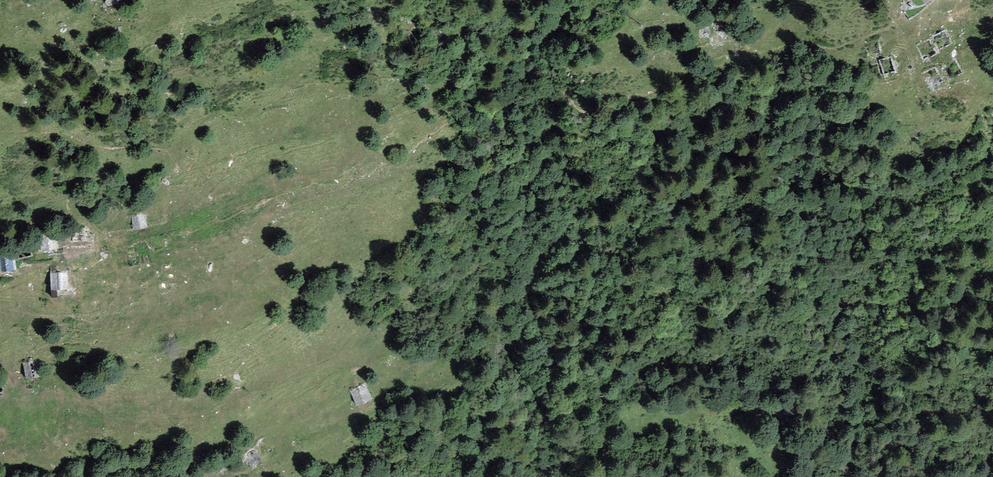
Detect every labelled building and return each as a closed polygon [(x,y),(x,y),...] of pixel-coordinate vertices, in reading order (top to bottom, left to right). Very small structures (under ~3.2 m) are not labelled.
[(729,22),(717,22),(717,31),(730,31),(729,22)] [(951,44),(944,30),(931,36),(938,50),(951,44)] [(936,54),(929,39),(916,46),(923,60),(936,54)] [(881,54),(878,40),(866,42),(869,57),(881,54)] [(896,71),(891,57),(879,61),(884,75),(896,71)] [(880,76),(877,63),(869,65),(872,78),(880,76)] [(943,82),(936,68),(923,74),(930,88),(943,82)] [(143,214),(131,215),(133,230),(145,228),(143,214)] [(42,253),(59,249),(55,232),(38,235),(42,253)] [(12,255),(0,257),(0,263),(1,272),(14,271),(12,255)] [(68,290),(67,272),(50,273),(51,291),(57,291),(68,290)] [(26,379),(40,377),(38,362),(23,363),(26,379)] [(373,399),(364,384),(350,392),(358,407),(373,399)] [(796,405),(784,407),(786,416),(798,413),(796,405)] [(778,409),(771,410),(772,418),(779,417),(778,409)] [(227,469),(221,458),(213,461),(218,473),(227,469)]
